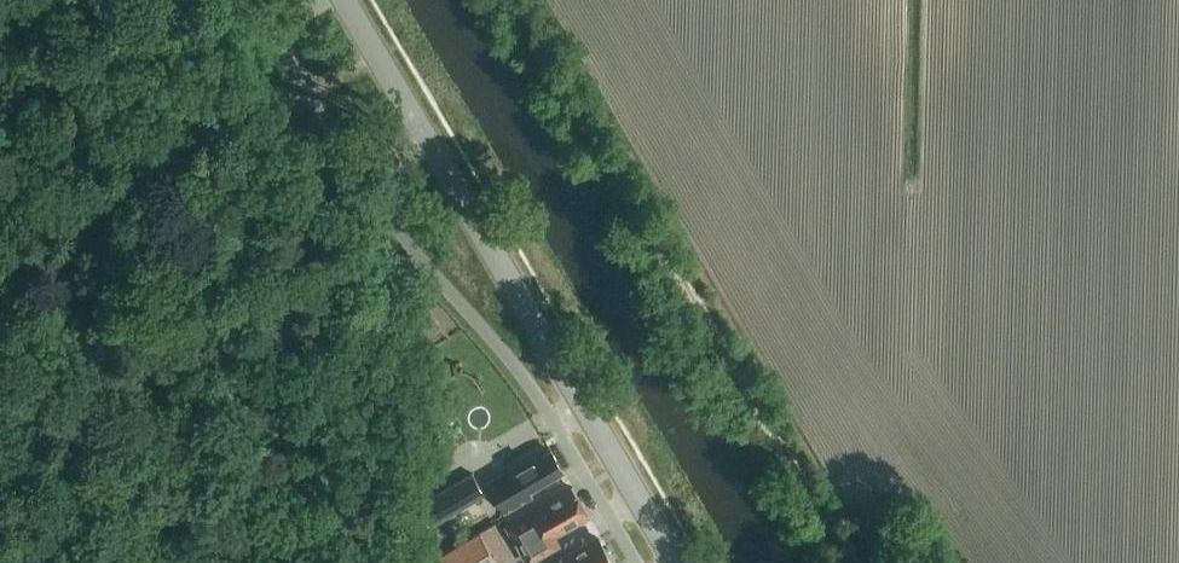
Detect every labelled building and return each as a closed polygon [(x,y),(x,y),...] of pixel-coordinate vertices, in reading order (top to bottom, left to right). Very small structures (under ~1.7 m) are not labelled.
[(562,471),(550,450),(533,460),(531,456),(486,483),(504,515),(532,498),(528,491),(562,471)] [(471,473),(432,496),(446,518),(484,495),(471,473)] [(511,523),(502,528),(522,562),(529,562),(558,546),(552,536),(587,516),(571,489),(511,523)] [(431,560),(425,562),(497,562),(478,532),(431,560)] [(596,537),(553,562),(613,562),(614,557),(610,551),(604,550),(596,537)]
